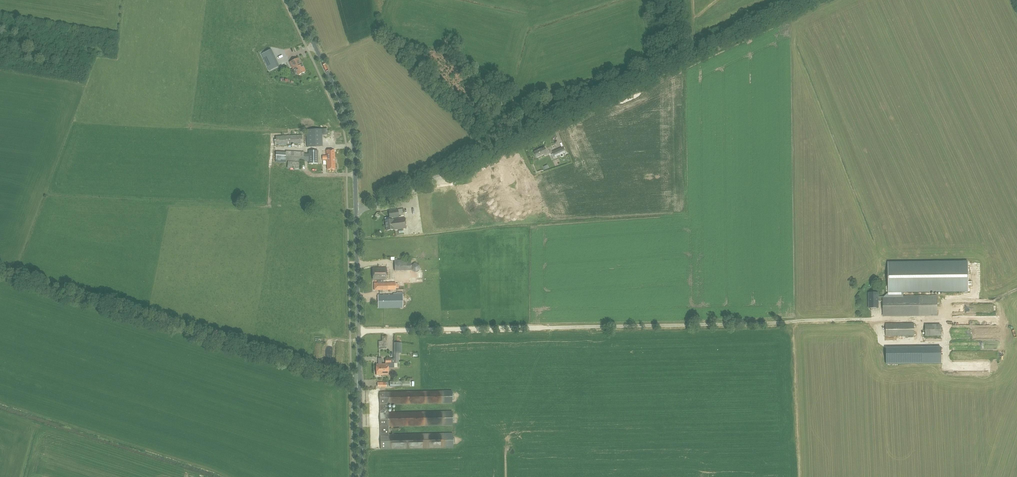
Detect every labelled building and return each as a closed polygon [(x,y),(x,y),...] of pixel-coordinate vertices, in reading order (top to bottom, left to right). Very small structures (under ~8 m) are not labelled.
[(261,54),(269,71),(277,67),(269,50),(261,54)] [(286,51),(279,52),(281,69),(288,68),(286,51)] [(293,68),(295,68),(298,75),(305,71),(302,64),(301,64),(298,58),(290,62),(293,68)] [(307,147),(322,146),(321,129),(306,129),(307,147)] [(274,136),(274,145),(303,144),(302,135),(274,136)] [(548,154),(545,148),(542,149),(535,152),(537,158),(544,154),(545,155),(548,154)] [(553,152),(555,157),(566,153),(564,148),(553,152)] [(318,150),(308,150),(309,164),(318,164),(318,150)] [(322,156),(322,160),(327,160),(327,169),(335,169),(335,150),(327,150),(327,156),(322,156)] [(276,151),(276,160),(276,163),(280,163),(280,161),(304,162),(304,152),(276,151)] [(389,210),(390,218),(393,218),(399,217),(398,209),(389,210)] [(385,220),(387,230),(407,228),(405,218),(393,219),(393,218),(390,218),(390,220),(385,220)] [(395,260),(395,270),(411,270),(416,272),(420,270),(420,265),(415,263),(411,265),(411,259),(395,260)] [(878,293),(869,293),(869,308),(879,308),(879,301),(883,301),(883,316),(937,316),(937,296),(904,296),(904,293),(967,292),(967,261),(888,262),(888,292),(884,296),(883,296),(883,297),(879,297),(878,293)] [(387,268),(380,268),(373,268),(373,279),(380,279),(380,283),(383,282),(383,279),(387,279),(387,268)] [(378,283),(378,290),(410,290),(410,280),(396,281),(396,282),(383,282),(380,283),(378,283)] [(378,295),(378,308),(403,308),(403,292),(397,292),(397,295),(378,295)] [(886,324),(886,336),(914,336),(914,323),(886,324)] [(941,336),(941,325),(926,325),(926,336),(941,336)] [(378,341),(378,349),(386,348),(386,341),(387,341),(387,336),(382,336),(382,341),(378,341)] [(376,364),(376,375),(388,375),(388,362),(391,362),(391,359),(385,359),(385,364),(376,364)] [(452,411),(387,413),(387,404),(452,403),(452,391),(380,392),(381,449),(453,448),(453,433),(394,434),(394,430),(399,430),(399,428),(393,428),(393,426),(453,425),(452,411)]
